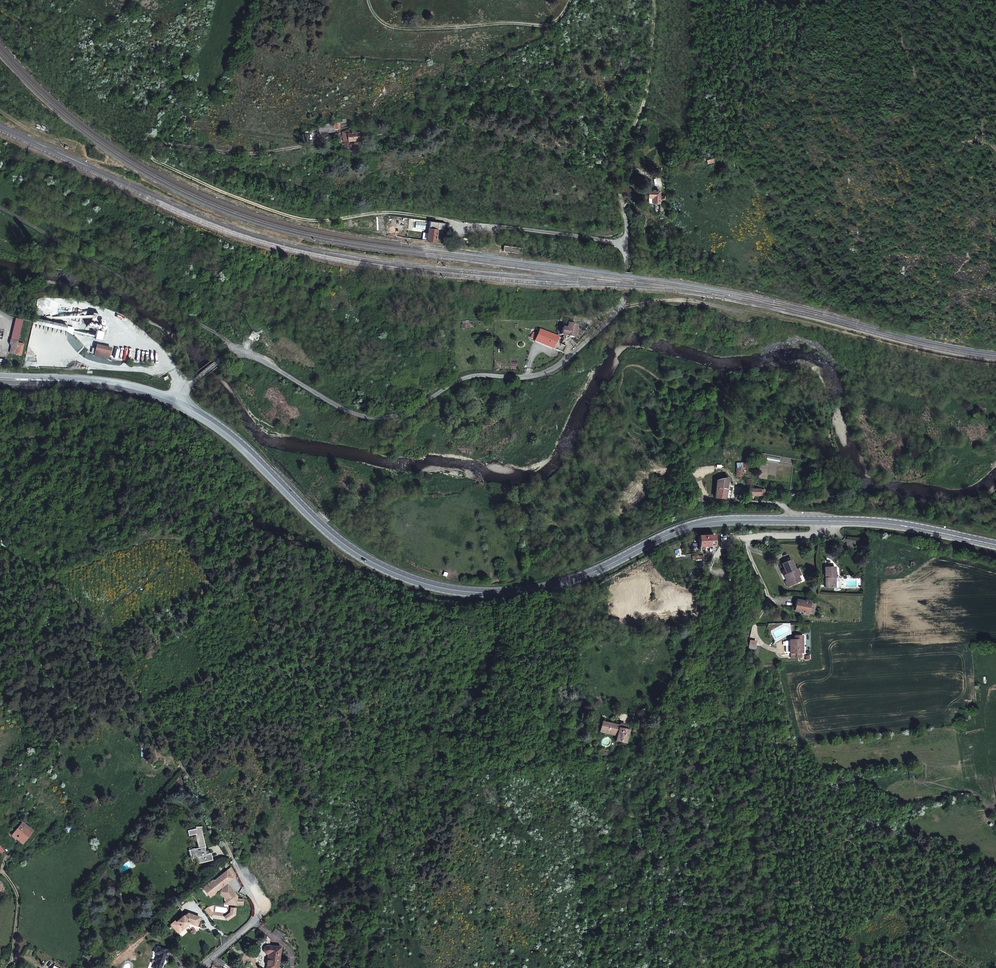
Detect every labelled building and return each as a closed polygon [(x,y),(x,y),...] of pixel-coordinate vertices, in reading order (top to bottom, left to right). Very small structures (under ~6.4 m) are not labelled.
[(357,133),(350,133),(350,130),(343,131),(343,141),(364,139),(364,132),(361,132),(361,130),(357,131),(357,133)] [(659,191),(647,190),(647,202),(658,203),(658,199),(660,199),(660,196),(658,196),(659,191)] [(428,239),(437,240),(438,232),(439,228),(430,226),(428,239)] [(67,326),(34,319),(33,325),(66,332),(67,326)] [(555,332),(571,333),(575,323),(572,322),(571,321),(564,319),(563,322),(564,323),(563,327),(558,325),(555,332)] [(559,344),(561,341),(555,339),(551,338),(553,334),(534,327),(532,333),(526,331),(524,336),(530,338),(530,339),(560,349),(562,345),(559,344)] [(96,344),(94,356),(109,359),(111,348),(96,344)] [(744,467),(739,467),(739,475),(748,475),(748,467),(752,467),(752,461),(744,461),(744,467)] [(731,478),(722,477),(718,497),(728,498),(730,489),(729,489),(731,478)] [(710,547),(710,551),(715,552),(715,547),(717,533),(707,532),(706,534),(701,534),(701,546),(710,547)] [(789,557),(781,561),(786,572),(784,576),(786,579),(784,580),(786,585),(795,581),(793,576),(796,575),(799,573),(796,566),(793,568),(789,557)] [(833,585),(833,575),(835,575),(835,564),(825,565),(826,585),(833,585)] [(803,613),(809,614),(811,601),(805,600),(805,601),(796,600),(795,610),(803,611),(803,613)] [(774,636),(775,636),(779,634),(785,632),(786,628),(786,627),(785,627),(784,626),(783,627),(783,626),(771,630),(774,636)] [(798,641),(798,634),(792,634),(792,640),(787,640),(787,651),(798,651),(800,651),(800,641),(798,641)] [(616,732),(615,736),(614,740),(623,742),(625,729),(623,729),(623,727),(601,722),(599,731),(606,732),(607,731),(616,732)] [(198,857),(199,863),(215,860),(213,853),(206,855),(204,848),(207,847),(204,831),(205,826),(197,828),(198,830),(189,832),(190,836),(196,835),(199,849),(191,851),(193,858),(198,857)] [(16,851),(28,857),(35,843),(23,836),(16,851)] [(227,884),(234,879),(228,872),(215,882),(214,881),(203,889),(208,895),(212,893),(213,895),(221,889),(223,890),(221,891),(225,897),(227,895),(230,899),(229,905),(236,906),(237,898),(227,884)] [(225,905),(229,905),(230,899),(227,895),(225,897),(221,891),(220,892),(226,900),(225,905)] [(235,910),(231,909),(230,914),(224,917),(227,922),(234,916),(235,910)] [(195,926),(198,918),(187,914),(181,919),(180,918),(175,922),(174,921),(169,925),(176,933),(181,929),(187,923),(195,926)] [(283,950),(271,949),(270,949),(269,949),(268,950),(267,951),(266,952),(266,953),(267,954),(268,955),(269,956),(270,956),(268,967),(280,967),(283,950)] [(167,960),(169,955),(158,951),(155,958),(159,959),(156,967),(163,967),(165,960),(167,960)]
